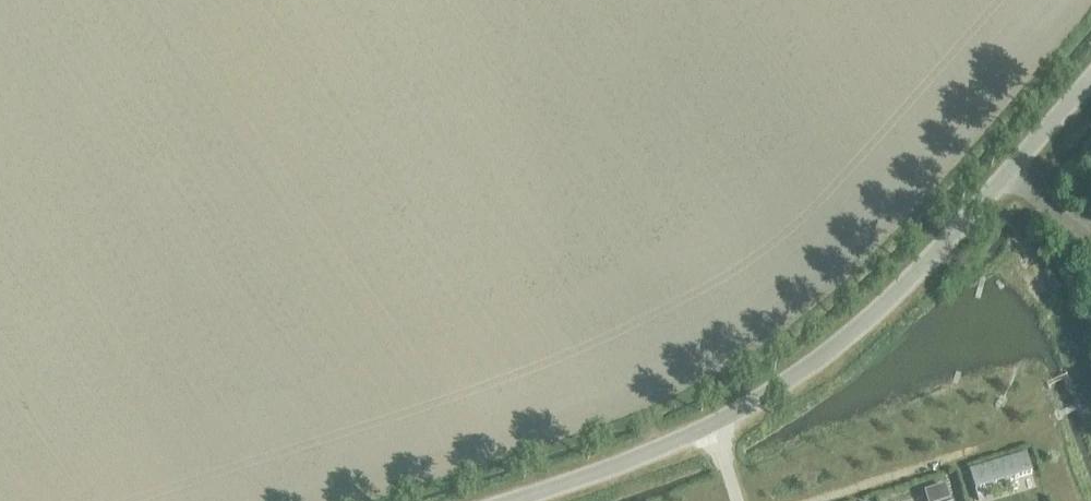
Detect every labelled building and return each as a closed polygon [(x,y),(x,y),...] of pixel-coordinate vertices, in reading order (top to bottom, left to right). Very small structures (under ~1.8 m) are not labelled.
[(1027,451),(969,470),(975,488),(1033,470),(1027,451)] [(945,487),(924,493),(927,500),(949,500),(945,487)]
